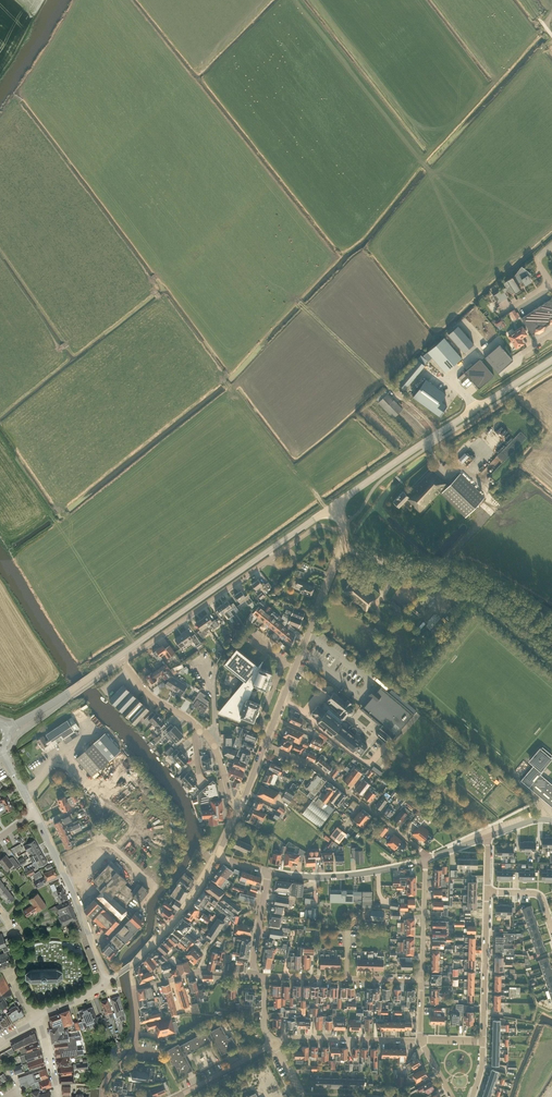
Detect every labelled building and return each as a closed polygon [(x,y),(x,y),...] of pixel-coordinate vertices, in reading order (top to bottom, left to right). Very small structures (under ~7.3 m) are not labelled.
[(512,278),(513,278),(512,277),(507,281),(504,283),(506,287),(503,289),(493,295),(499,304),(498,303),(507,297),(505,293),(507,290),(512,293),(514,290),(516,293),(515,293),(516,293),(521,290),(520,290),(518,286),(522,281),(525,285),(531,281),(529,277),(531,274),(522,267),(513,279),(512,278)] [(551,323),(551,298),(521,318),(532,334),(535,332),(539,333),(543,330),(544,327),(550,323),(551,323)] [(514,319),(519,316),(514,309),(510,312),(514,319)] [(475,311),(466,319),(486,342),(495,334),(475,311)] [(474,344),(458,325),(448,334),(464,352),(474,344)] [(509,336),(517,348),(523,343),(520,338),(527,334),(522,327),(509,336)] [(444,337),(428,352),(445,372),(462,358),(444,337)] [(500,344),(484,357),(498,373),(513,360),(500,344)] [(416,358),(396,382),(405,389),(425,365),(416,358)] [(480,359),(464,372),(479,388),(494,375),(480,359)] [(446,393),(426,379),(413,397),(433,411),(440,416),(447,406),(441,401),(446,393)] [(403,408),(388,393),(378,402),(393,418),(403,408)] [(442,492),(441,493),(466,517),(485,497),(460,473),(445,489),(443,488),(447,484),(431,469),(408,493),(409,494),(408,496),(403,491),(393,502),(399,507),(407,499),(420,512),(441,491),(442,492)] [(363,614),(366,616),(370,612),(367,610),(380,593),(374,588),(371,591),(361,583),(360,584),(353,578),(343,590),(353,599),(352,600),(365,611),(363,614)] [(256,589),(259,586),(264,592),(261,596),(263,598),(266,594),(269,591),(268,589),(271,587),(268,582),(265,584),(263,582),(262,584),(258,579),(252,584),(256,589)] [(306,582),(302,581),(302,582),(298,580),(296,584),(296,586),(302,588),(300,592),(311,596),(314,586),(306,583),(306,582)] [(245,596),(241,590),(235,595),(239,601),(241,603),(245,600),(248,605),(249,604),(253,602),(248,594),(245,596)] [(394,599),(388,606),(400,616),(406,609),(394,599)] [(222,604),(230,615),(233,614),(229,608),(232,606),(236,612),(239,610),(233,603),(231,605),(228,600),(222,604)] [(231,616),(230,615),(222,604),(217,608),(218,610),(215,612),(217,614),(220,618),(223,616),(221,614),(224,612),(228,618),(231,616)] [(259,618),(265,611),(259,606),(253,613),(259,618)] [(285,612),(292,615),(302,619),(304,612),(301,611),(302,608),(295,606),(293,612),(287,609),(285,612)] [(264,622),(270,615),(265,611),(259,618),(264,622)] [(285,620),(287,622),(289,623),(288,623),(299,627),(301,620),(291,616),(283,613),(282,617),(282,618),(285,620)] [(210,623),(214,629),(219,625),(215,619),(212,621),(208,614),(202,618),(207,626),(210,623)] [(270,615),(264,622),(270,627),(273,623),(275,620),(270,615)] [(202,637),(207,633),(204,628),(207,626),(202,618),(196,622),(201,629),(198,631),(202,637)] [(278,628),(281,624),(275,620),(273,623),(278,628)] [(275,631),(278,628),(273,623),(270,627),(275,631)] [(281,624),(278,628),(275,631),(280,636),(286,628),(281,624)] [(377,625),(373,629),(383,638),(387,633),(377,625)] [(286,640),(292,633),(286,628),(280,636),(286,640)] [(201,642),(195,633),(194,634),(195,635),(191,637),(187,630),(182,634),(183,635),(175,640),(181,648),(185,645),(184,644),(191,639),(198,649),(203,646),(200,643),(201,642)] [(295,636),(292,633),(286,640),(292,645),(295,636)] [(168,658),(175,652),(170,645),(165,648),(163,645),(159,648),(164,654),(164,653),(168,658)] [(156,650),(156,651),(153,653),(158,660),(162,658),(160,656),(164,654),(159,648),(156,650)] [(245,681),(231,699),(233,700),(227,715),(231,717),(240,720),(242,716),(254,721),(260,704),(247,699),(249,693),(251,694),(252,690),(251,690),(253,684),(266,689),(272,672),(259,667),(260,665),(259,665),(258,666),(237,648),(224,664),(245,681)] [(166,663),(158,669),(154,671),(155,672),(152,673),(152,672),(147,676),(152,683),(157,679),(155,678),(158,676),(158,677),(161,675),(165,679),(170,675),(173,674),(174,675),(174,674),(173,673),(172,673),(170,670),(166,663)] [(175,695),(177,692),(181,695),(187,686),(171,676),(165,685),(173,690),(171,693),(175,695)] [(137,697),(123,685),(109,699),(123,712),(137,697)] [(381,686),(363,708),(382,724),(380,727),(393,739),(417,710),(392,689),(389,692),(381,686)] [(206,705),(209,701),(204,698),(206,695),(200,691),(193,702),(195,703),(193,705),(200,709),(198,712),(202,714),(208,706),(206,705)] [(328,700),(326,702),(327,703),(328,702),(329,702),(330,702),(331,701),(331,702),(339,708),(337,711),(341,714),(340,716),(341,717),(341,718),(343,720),(342,721),(343,722),(345,720),(344,719),(345,718),(347,715),(347,714),(349,714),(349,715),(349,714),(351,714),(352,714),(351,714),(353,712),(353,710),(353,709),(352,708),(352,707),(349,705),(351,702),(347,698),(345,701),(334,692),(335,692),(334,692),(332,691),(330,693),(329,692),(327,695),(328,696),(326,698),(328,699),(328,700)] [(135,724),(149,710),(137,697),(123,712),(135,724)] [(318,705),(310,714),(318,720),(317,722),(323,727),(325,730),(326,729),(333,735),(353,751),(359,756),(367,746),(361,741),(360,740),(354,735),(357,732),(356,731),(357,730),(357,729),(356,728),(356,727),(355,727),(354,727),(354,726),(353,727),(352,727),(352,728),(351,727),(353,725),(345,718),(344,719),(345,720),(343,722),(342,721),(343,720),(341,718),(341,717),(340,716),(341,714),(331,706),(329,704),(331,702),(331,701),(330,702),(329,702),(328,702),(327,703),(326,702),(321,708),(318,705)] [(153,711),(144,719),(147,722),(149,720),(153,724),(161,717),(157,713),(155,714),(153,711)] [(290,720),(290,721),(300,726),(301,723),(303,724),(302,727),(303,727),(306,728),(308,723),(306,722),(307,721),(300,716),(300,718),(297,717),(299,713),(295,711),(294,715),(293,715),(291,718),(290,718),(290,720)] [(43,736),(37,740),(42,748),(46,745),(47,746),(49,745),(48,744),(49,744),(48,743),(51,741),(54,745),(63,739),(66,743),(79,734),(78,733),(79,732),(77,730),(80,728),(72,717),(46,734),(47,735),(44,737),(43,736)] [(155,731),(157,734),(166,726),(164,723),(165,722),(161,717),(153,724),(157,729),(155,731)] [(174,727),(171,724),(164,731),(166,734),(168,733),(172,737),(179,730),(175,725),(174,727)] [(243,728),(239,737),(255,743),(258,735),(250,731),(251,729),(243,726),(242,728),(243,728)] [(304,733),(288,726),(283,736),(284,736),(283,738),(288,740),(292,742),(294,743),(295,742),(299,743),(304,733)] [(184,739),(182,736),(184,734),(179,730),(172,737),(176,741),(173,744),(175,747),(184,739)] [(387,739),(379,732),(376,735),(385,742),(387,739)] [(105,733),(77,758),(92,776),(121,750),(105,733)] [(313,740),(310,745),(315,747),(320,749),(322,744),(323,742),(325,743),(328,738),(325,735),(323,738),(322,740),(314,737),(312,740),(313,740)] [(234,742),(233,746),(238,748),(239,747),(245,749),(245,747),(252,750),(255,744),(240,738),(236,737),(234,742)] [(291,744),(290,744),(287,743),(288,740),(283,738),(282,738),(278,747),(288,751),(289,751),(292,745),(291,744)] [(339,746),(329,739),(327,741),(337,749),(339,746)] [(297,752),(301,754),(302,752),(304,747),(296,743),(293,749),(298,751),(297,752)] [(227,747),(224,754),(232,757),(234,752),(233,751),(234,750),(228,747),(227,747)] [(521,780),(551,807),(551,784),(540,774),(544,770),(542,768),(551,756),(551,755),(543,747),(530,761),(534,764),(521,780)] [(177,749),(169,756),(171,759),(173,757),(177,761),(185,754),(181,750),(179,751),(177,749)] [(238,752),(237,755),(241,757),(240,760),(247,763),(251,753),(239,749),(238,752)] [(306,758),(314,761),(316,755),(317,754),(311,751),(310,753),(309,752),(306,758)] [(180,769),(181,771),(187,765),(185,763),(189,759),(185,754),(177,761),(181,766),(179,768),(180,769)] [(208,759),(208,755),(207,754),(200,755),(201,760),(202,760),(204,771),(213,770),(211,758),(208,759)] [(325,761),(327,758),(323,755),(320,758),(319,757),(317,760),(318,761),(316,763),(322,767),(326,762),(325,761)] [(247,763),(235,759),(233,763),(228,761),(226,765),(232,767),(244,772),(247,763)] [(328,772),(336,762),(333,760),(329,764),(326,762),(322,767),(328,772)] [(280,766),(271,762),(269,769),(281,774),(283,768),(280,766)] [(334,777),(341,768),(337,766),(331,774),(334,777)] [(354,767),(352,770),(347,766),(345,769),(347,771),(358,779),(362,773),(354,767)] [(232,767),(230,767),(228,771),(242,777),(244,772),(232,767)] [(316,772),(312,768),(308,774),(312,777),(316,772)] [(187,774),(184,771),(180,775),(177,778),(180,780),(181,779),(185,784),(193,777),(189,772),(187,774)] [(263,782),(269,784),(270,782),(272,783),(276,775),(274,774),(274,773),(268,771),(263,782)] [(348,775),(344,780),(352,787),(358,779),(347,771),(345,773),(348,775)] [(322,777),(317,772),(307,785),(305,784),(302,786),(301,787),(308,793),(309,791),(310,791),(310,790),(314,786),(318,781),(318,782),(322,777)] [(240,781),(241,780),(229,776),(233,795),(235,796),(240,781)] [(188,789),(190,792),(196,787),(193,785),(197,781),(193,777),(185,784),(189,788),(188,789)] [(318,782),(318,781),(314,786),(319,790),(327,780),(322,777),(318,782)] [(366,779),(365,778),(356,790),(363,795),(371,784),(365,780),(366,779)] [(289,779),(285,786),(293,790),(297,783),(289,779)] [(213,780),(199,792),(201,811),(202,811),(202,818),(209,818),(209,824),(218,824),(218,820),(223,820),(223,811),(223,799),(219,800),(218,785),(213,780)] [(330,782),(329,783),(327,781),(324,785),(327,787),(326,787),(329,789),(325,794),(330,798),(337,788),(330,782)] [(263,799),(273,804),(279,793),(282,795),(284,793),(280,791),(279,792),(268,787),(268,788),(261,785),(257,795),(263,798),(263,799)] [(310,795),(313,797),(319,790),(314,786),(310,790),(310,791),(308,793),(307,795),(309,797),(310,795)] [(295,793),(288,788),(285,793),(292,797),(295,793)] [(315,802),(318,803),(319,802),(322,805),(325,802),(326,803),(329,799),(334,803),(342,792),(337,788),(330,798),(325,794),(323,792),(315,802)] [(381,795),(374,789),(372,792),(369,789),(364,796),(371,801),(374,797),(377,799),(381,795)] [(334,803),(338,807),(347,796),(342,792),(334,803)] [(292,798),(285,793),(282,799),(289,803),(292,798)] [(381,809),(387,801),(386,800),(388,797),(384,794),(382,797),(376,805),(381,809)] [(75,795),(67,799),(65,796),(58,800),(61,806),(76,798),(75,795)] [(0,796),(0,797),(0,802),(0,803),(0,807),(10,802),(7,796),(2,799),(0,796)] [(71,808),(70,805),(78,801),(76,798),(61,806),(63,812),(71,808)] [(255,798),(252,807),(260,811),(263,812),(265,808),(262,807),(263,804),(264,802),(255,798)] [(413,811),(416,814),(417,813),(418,813),(419,812),(421,810),(408,799),(405,803),(414,809),(413,811)] [(4,809),(5,808),(7,811),(13,808),(10,802),(0,807),(0,811),(4,809)] [(328,803),(324,809),(330,814),(334,809),(328,803)] [(394,806),(391,803),(384,812),(389,816),(395,809),(393,807),(394,806)] [(82,816),(86,815),(90,813),(87,806),(83,808),(84,811),(80,812),(82,816)] [(278,817),(280,819),(283,814),(283,813),(285,810),(280,806),(277,810),(281,813),(278,817)] [(258,821),(261,822),(262,820),(263,820),(266,814),(251,807),(245,820),(253,824),(253,823),(256,824),(258,821)] [(403,810),(402,809),(394,819),(399,824),(406,816),(409,818),(412,813),(405,807),(403,810)] [(272,808),(268,815),(277,819),(280,812),(276,810),(272,808)] [(353,819),(363,827),(369,820),(368,819),(371,816),(363,809),(360,812),(359,812),(353,819)] [(417,813),(416,814),(417,814),(412,821),(418,826),(412,834),(421,841),(422,840),(428,844),(434,836),(428,832),(429,831),(420,824),(425,819),(430,823),(431,821),(419,812),(418,813),(417,813)] [(65,824),(72,821),(69,816),(63,819),(63,820),(61,821),(61,820),(54,823),(57,830),(64,827),(64,826),(63,824),(65,824)] [(369,826),(373,829),(372,830),(373,831),(380,822),(375,818),(369,826)] [(64,826),(64,827),(57,830),(60,836),(67,833),(67,832),(70,831),(81,826),(79,823),(69,828),(69,827),(68,828),(67,825),(64,826)] [(82,829),(81,826),(70,831),(72,834),(82,829)] [(378,833),(382,836),(388,829),(384,826),(378,833)] [(346,833),(338,827),(330,836),(338,843),(346,833)] [(70,833),(68,835),(67,833),(60,836),(64,842),(70,839),(70,838),(72,837),(71,835),(70,833)] [(387,843),(395,850),(396,849),(401,853),(406,845),(400,841),(401,840),(394,834),(387,843)] [(546,838),(543,838),(543,847),(548,847),(548,850),(550,850),(551,837),(546,837),(546,838)] [(75,843),(73,840),(71,841),(70,839),(64,842),(67,849),(73,845),(73,844),(75,843)] [(252,845),(237,839),(233,846),(248,853),(252,845)] [(38,845),(35,840),(24,845),(27,851),(38,845)] [(524,842),(520,842),(520,851),(526,851),(526,854),(528,854),(528,841),(524,841),(524,842)] [(530,854),(530,851),(536,851),(536,843),(533,842),(533,841),(528,841),(528,854),(530,854)] [(17,852),(20,850),(23,848),(20,843),(14,847),(17,852)] [(29,854),(32,852),(33,855),(30,857),(41,851),(38,845),(27,851),(29,854)] [(505,858),(508,858),(508,855),(513,855),(514,847),(510,847),(510,846),(506,845),(505,858)] [(344,855),(343,855),(343,852),(343,848),(342,846),(339,846),(339,852),(339,855),(336,856),(336,863),(340,863),(340,864),(343,863),(344,863),(344,855)] [(356,855),(356,862),(363,862),(363,850),(358,850),(358,847),(352,847),(352,856),(356,855)] [(279,863),(281,854),(278,853),(279,850),(274,849),(274,853),(272,862),(279,863)] [(41,851),(30,857),(33,863),(44,856),(41,851)] [(310,851),(308,852),(309,857),(306,858),(307,865),(315,864),(315,858),(320,858),(320,851),(318,851),(315,851),(313,851),(310,851)] [(333,858),(333,852),(322,853),(322,856),(321,856),(320,863),(324,862),(324,864),(333,863),(333,858)] [(285,857),(286,858),(284,865),(291,866),(292,862),(298,863),(298,861),(302,861),(303,859),(304,854),(298,853),(298,854),(294,854),(294,855),(286,853),(285,857)] [(20,865),(13,857),(10,860),(6,855),(0,860),(0,864),(1,864),(6,870),(7,869),(8,870),(9,868),(9,867),(13,864),(16,868),(20,865)] [(37,868),(47,862),(44,856),(33,863),(36,868),(37,868)] [(376,866),(383,864),(383,863),(392,861),(391,857),(382,859),(382,860),(375,861),(376,866)] [(132,889),(125,884),(118,892),(117,891),(127,881),(109,864),(94,880),(98,884),(96,886),(98,888),(102,891),(97,896),(94,899),(84,910),(96,921),(103,927),(102,928),(108,934),(119,922),(122,919),(121,918),(127,913),(126,910),(124,907),(126,905),(122,902),(124,900),(128,903),(133,896),(140,902),(149,890),(142,885),(141,886),(138,883),(132,892),(131,891),(132,889)] [(218,872),(227,879),(233,871),(224,864),(218,872)] [(442,880),(442,879),(442,873),(446,873),(447,866),(443,866),(443,868),(442,868),(442,869),(434,869),(434,880),(442,880)] [(54,868),(44,873),(47,881),(57,876),(54,868)] [(497,871),(497,880),(500,880),(500,881),(505,881),(505,868),(503,868),(503,871),(497,871)] [(509,881),(509,880),(513,880),(513,871),(507,871),(507,868),(505,868),(505,881),(509,881)] [(519,872),(519,880),(523,880),(523,881),(527,881),(527,868),(525,868),(525,872),(519,872)] [(535,881),(535,872),(530,872),(530,868),(527,868),(527,881),(532,882),(532,880),(535,881)] [(542,881),(545,881),(545,882),(550,882),(550,869),(547,869),(547,872),(542,872),(542,881)] [(46,881),(43,877),(40,871),(33,875),(35,878),(36,877),(37,879),(34,881),(37,887),(43,884),(43,883),(46,881)] [(249,873),(242,871),(239,881),(242,882),(243,880),(247,881),(249,873)] [(218,872),(212,880),(221,887),(222,888),(228,880),(227,879),(218,872)] [(171,894),(182,902),(189,891),(188,891),(194,881),(184,873),(177,883),(179,884),(171,894)] [(253,883),(255,875),(249,873),(247,881),(252,883),(253,883)] [(262,878),(255,875),(253,883),(252,883),(250,890),(257,892),(258,889),(254,888),(255,884),(259,885),(262,878)] [(411,884),(416,885),(416,883),(415,883),(416,877),(407,877),(407,876),(400,876),(400,879),(393,878),(393,885),(397,885),(411,885),(411,884)] [(448,881),(448,876),(444,876),(444,880),(442,879),(442,880),(434,880),(434,886),(441,886),(446,886),(447,881),(448,881)] [(468,881),(468,885),(465,885),(464,888),(468,888),(477,889),(477,882),(472,882),(472,879),(465,878),(465,881),(468,881)] [(290,894),(292,883),(292,882),(276,881),(275,890),(277,890),(276,893),(290,894)] [(225,893),(210,882),(204,889),(219,900),(225,893)] [(302,896),(304,883),(294,882),(293,883),(292,883),(290,894),(302,896)] [(411,884),(411,885),(397,885),(397,889),(407,889),(406,894),(415,894),(415,888),(416,888),(416,885),(411,884)] [(1,894),(0,894),(0,895),(2,898),(3,897),(10,892),(5,885),(0,889),(0,892),(1,894)] [(62,902),(68,899),(63,887),(56,890),(54,892),(59,904),(62,902)] [(433,895),(434,896),(434,897),(448,897),(448,888),(442,888),(442,890),(440,890),(434,890),(434,893),(433,893),(433,895)] [(218,901),(204,890),(195,903),(201,907),(203,903),(210,908),(213,910),(214,907),(208,903),(209,901),(215,906),(223,912),(227,915),(224,920),(229,923),(234,913),(226,907),(218,901)] [(256,896),(257,893),(248,890),(247,894),(240,892),(239,897),(239,898),(245,900),(245,899),(254,902),(256,896)] [(353,898),(363,899),(362,908),(372,908),(372,891),(363,891),(353,891),(331,890),(330,900),(353,901),(353,898)] [(7,904),(15,898),(10,892),(3,897),(6,900),(5,901),(7,904)] [(29,899),(33,904),(23,911),(27,916),(34,912),(35,913),(46,905),(38,893),(29,899)] [(281,906),(288,908),(288,904),(294,905),(296,896),(276,893),(275,903),(273,903),(271,912),(280,914),(281,906)] [(241,909),(224,896),(221,900),(238,913),(241,909)] [(170,903),(169,904),(165,901),(162,904),(171,910),(174,906),(176,908),(173,911),(176,913),(178,909),(182,903),(174,897),(173,899),(170,903)] [(408,906),(415,907),(415,899),(408,899),(408,903),(400,902),(400,910),(408,910),(408,906)] [(58,916),(61,924),(62,925),(63,925),(77,919),(73,911),(69,900),(55,906),(57,911),(59,915),(58,916)] [(443,901),(433,901),(433,908),(443,909),(443,911),(441,911),(441,916),(448,916),(448,901),(447,901),(447,904),(443,904),(443,901)] [(197,913),(197,912),(198,912),(201,907),(195,903),(193,906),(185,917),(191,921),(193,917),(196,919),(194,921),(197,923),(199,919),(201,916),(197,913)] [(500,905),(496,905),(496,914),(502,914),(501,917),(504,918),(504,905),(500,904),(500,905)] [(506,918),(506,914),(512,914),(512,906),(509,906),(509,905),(504,905),(504,918),(506,918)] [(533,910),(531,906),(522,908),(525,916),(533,913),(532,910),(533,910)] [(169,921),(174,915),(170,911),(165,908),(161,913),(165,917),(164,917),(169,921)] [(139,928),(145,921),(140,918),(142,915),(137,911),(130,919),(111,939),(112,940),(109,942),(101,951),(110,959),(114,954),(116,954),(118,952),(118,951),(118,950),(120,948),(139,928)] [(203,913),(201,916),(199,919),(207,923),(210,918),(213,920),(216,915),(215,914),(213,916),(210,914),(208,917),(203,913)] [(281,918),(284,918),(288,919),(288,916),(271,913),(269,926),(280,928),(281,918)] [(536,921),(535,916),(534,916),(533,913),(525,916),(527,924),(536,921)] [(219,930),(224,922),(218,918),(206,935),(210,937),(208,940),(211,942),(217,934),(220,936),(222,932),(219,930)] [(401,927),(414,927),(415,919),(407,918),(407,920),(404,920),(404,922),(401,922),(401,927)] [(191,935),(188,933),(191,930),(194,926),(183,919),(176,928),(185,936),(188,938),(191,935)] [(538,928),(537,925),(538,925),(536,921),(527,924),(530,931),(538,928)] [(235,934),(246,936),(246,934),(252,935),(253,927),(247,926),(248,924),(241,923),(240,924),(236,924),(235,934)] [(271,929),(270,937),(282,939),(282,937),(283,933),(283,931),(290,932),(290,928),(282,927),(282,931),(271,929)] [(414,935),(414,927),(401,927),(397,927),(397,931),(401,932),(401,931),(404,931),(404,933),(406,933),(406,935),(414,935)] [(182,940),(185,936),(176,928),(175,929),(171,933),(189,949),(194,943),(191,940),(188,944),(182,940)] [(440,930),(433,930),(433,936),(444,936),(444,934),(447,934),(448,934),(448,932),(453,933),(453,928),(448,928),(443,928),(443,930),(440,930)] [(541,935),(540,931),(539,931),(538,928),(530,931),(532,938),(541,935)] [(174,945),(175,946),(178,943),(179,946),(180,947),(181,946),(182,947),(180,950),(182,952),(184,949),(185,948),(188,950),(189,949),(171,933),(166,938),(174,945)] [(507,944),(507,939),(507,937),(514,937),(514,933),(507,933),(507,936),(495,936),(495,943),(503,943),(507,944)] [(543,943),(542,940),(541,935),(532,938),(534,946),(543,943)] [(233,955),(240,956),(248,958),(251,939),(243,937),(243,938),(237,937),(237,939),(242,940),(240,952),(233,951),(233,955)] [(174,945),(166,938),(158,948),(164,954),(162,956),(166,960),(167,961),(168,959),(169,958),(165,954),(174,945)] [(406,939),(403,939),(403,942),(400,942),(400,946),(414,946),(414,938),(406,938),(406,939)] [(266,945),(274,947),(276,940),(267,939),(266,945)] [(515,948),(514,948),(503,948),(503,943),(495,943),(495,950),(507,951),(506,954),(514,954),(515,954),(515,948)] [(537,953),(546,950),(545,946),(544,946),(543,943),(534,946),(537,953)] [(264,957),(273,959),(274,953),(275,953),(276,948),(265,946),(264,957)] [(288,946),(287,949),(286,955),(285,957),(288,958),(287,967),(294,967),(294,954),(294,952),(290,952),(291,947),(288,946)] [(310,968),(310,957),(307,957),(307,955),(308,955),(308,954),(315,954),(315,946),(304,946),(303,968),(310,968)] [(403,950),(403,953),(406,953),(406,954),(414,955),(414,946),(400,946),(400,950),(403,950)] [(190,959),(197,951),(193,947),(189,952),(186,955),(190,959)] [(155,950),(149,956),(156,965),(160,962),(162,964),(166,960),(162,956),(159,955),(155,950)] [(7,951),(0,954),(0,966),(11,962),(9,955),(7,951)] [(202,955),(197,951),(190,959),(195,963),(202,955)] [(218,953),(212,952),(208,968),(214,970),(218,953)] [(157,968),(156,966),(149,956),(143,962),(145,964),(143,965),(145,969),(147,968),(150,971),(153,969),(153,970),(157,968)] [(236,964),(247,966),(248,959),(239,957),(239,958),(237,957),(236,964)] [(262,966),(262,967),(263,968),(264,968),(268,968),(271,968),(271,969),(274,969),(275,963),(272,963),(273,959),(264,957),(262,966)] [(398,961),(401,961),(401,969),(412,969),(412,962),(405,961),(405,958),(398,957),(398,961)] [(550,961),(548,957),(539,960),(542,968),(550,965),(549,962),(550,961)] [(463,968),(468,968),(468,967),(474,967),(475,959),(469,959),(465,959),(465,962),(468,962),(468,964),(463,964),(463,968)] [(188,961),(182,963),(185,972),(191,970),(188,961)] [(169,964),(161,966),(165,979),(171,977),(169,971),(175,969),(176,969),(175,966),(175,967),(174,967),(171,968),(170,963),(169,964)] [(185,972),(182,963),(177,964),(180,974),(185,972)] [(246,972),(247,966),(236,964),(235,971),(246,972)] [(144,976),(146,975),(146,976),(147,975),(153,973),(152,970),(143,974),(140,965),(135,969),(135,971),(137,977),(144,975),(144,976)] [(551,968),(550,965),(542,968),(544,975),(551,972),(551,969),(551,968)] [(47,968),(46,968),(46,969),(42,969),(42,968),(42,969),(38,969),(38,968),(37,969),(33,969),(32,969),(31,969),(30,970),(26,972),(26,973),(26,978),(26,979),(27,979),(31,981),(32,981),(32,982),(33,982),(33,981),(37,981),(37,982),(38,982),(38,981),(42,981),(42,982),(43,982),(43,981),(47,981),(48,981),(52,981),(53,981),(56,980),(56,981),(57,981),(57,980),(58,980),(62,977),(63,977),(62,972),(63,972),(62,971),(58,969),(57,968),(57,969),(57,968),(56,968),(56,969),(52,969),(52,968),(51,968),(51,969),(47,969),(47,968)] [(448,972),(440,972),(440,974),(432,974),(431,979),(431,980),(431,982),(431,983),(441,984),(441,976),(448,976),(448,972)] [(544,975),(546,983),(551,981),(551,972),(544,975)] [(146,976),(146,975),(144,976),(144,975),(137,977),(140,983),(155,978),(153,973),(147,975),(146,976)] [(4,998),(12,994),(3,974),(1,975),(0,976),(0,1006),(2,1008),(3,1007),(8,1004),(4,998)] [(204,984),(210,984),(210,980),(213,980),(213,975),(202,975),(203,980),(204,980),(204,984)] [(181,980),(175,982),(177,989),(176,989),(182,1008),(189,1005),(184,987),(181,980)] [(189,982),(191,991),(195,990),(197,997),(198,1002),(201,1002),(196,980),(189,982)] [(164,992),(165,992),(171,990),(169,984),(162,985),(164,992)] [(275,997),(274,1006),(281,1007),(281,986),(272,985),(272,995),(275,995),(275,997)] [(281,1004),(285,1004),(285,998),(290,998),(290,986),(283,986),(283,995),(284,995),(284,997),(281,997),(281,1004)] [(293,995),(297,995),(297,1000),(300,1000),(301,986),(293,986),(293,995)] [(151,987),(144,988),(146,997),(148,997),(148,998),(149,998),(154,997),(151,987)] [(198,988),(201,1001),(204,1001),(203,998),(206,997),(204,987),(198,988)] [(327,989),(327,987),(320,987),(320,996),(319,996),(318,1004),(318,1007),(318,1008),(322,1008),(322,1003),(323,1003),(324,996),(327,996),(327,993),(327,989)] [(334,1002),(337,1002),(338,987),(330,987),(330,996),(334,996),(334,1002)] [(144,988),(138,989),(139,999),(140,1008),(148,1006),(149,1006),(148,1003),(148,1001),(147,1002),(147,1000),(146,998),(145,998),(144,988)] [(352,1001),(352,997),(354,997),(354,988),(348,988),(347,997),(347,999),(348,999),(347,1000),(347,1008),(356,1009),(356,1002),(356,1001),(352,1001)] [(235,989),(228,989),(228,1000),(236,1001),(236,996),(235,996),(235,989)] [(411,990),(407,989),(406,996),(406,1006),(404,1006),(404,1009),(404,1010),(414,1010),(414,1006),(410,1006),(410,1000),(413,1000),(413,996),(415,996),(415,993),(416,993),(416,990),(415,990),(415,989),(411,989),(411,990)] [(250,991),(244,991),(244,1000),(244,1004),(253,1004),(253,1000),(254,1000),(255,992),(250,992),(250,991)] [(119,1017),(120,1021),(126,1019),(124,1015),(125,1015),(119,996),(111,998),(117,1017),(119,1017)] [(105,1015),(109,1013),(110,1017),(113,1016),(108,1000),(101,1002),(105,1015)] [(451,1013),(451,1024),(452,1025),(455,1025),(456,1024),(456,1023),(459,1023),(460,1017),(461,1017),(461,1014),(463,1014),(463,1004),(458,1004),(458,1007),(456,1007),(456,1013),(451,1013)] [(16,1005),(10,1009),(11,1011),(7,1013),(12,1022),(20,1017),(24,1015),(24,1013),(22,1010),(20,1010),(17,1006),(16,1005)] [(288,1017),(288,1012),(292,1012),(292,1007),(284,1006),(283,1017),(288,1017)] [(92,1007),(87,1009),(87,1008),(84,1009),(84,1010),(79,1012),(82,1021),(79,1022),(82,1029),(98,1022),(92,1007)] [(153,1014),(152,1012),(152,1008),(147,1008),(147,1007),(140,1009),(141,1015),(140,1015),(141,1023),(155,1020),(155,1019),(161,1017),(160,1012),(153,1014)] [(323,1015),(318,1015),(318,1008),(314,1007),(313,1015),(316,1015),(316,1028),(322,1028),(322,1024),(323,1024),(323,1016),(323,1015)] [(69,1009),(60,1013),(64,1026),(70,1024),(70,1026),(71,1031),(76,1030),(77,1030),(80,1029),(78,1021),(73,1023),(69,1009)] [(281,1018),(281,1016),(283,1016),(283,1012),(274,1012),(274,1018),(273,1018),(273,1027),(281,1027),(281,1018)] [(466,1015),(464,1015),(464,1020),(466,1020),(466,1024),(473,1025),(473,1019),(473,1012),(466,1012),(466,1015)] [(60,1013),(49,1017),(52,1027),(56,1026),(58,1030),(65,1029),(64,1026),(60,1013)] [(332,1021),(335,1021),(334,1029),(345,1029),(346,1021),(340,1021),(340,1019),(336,1019),(336,1013),(333,1013),(332,1021)] [(1,1017),(0,1018),(0,1024),(2,1028),(10,1023),(5,1015),(3,1016),(2,1015),(0,1016),(1,1017)] [(155,1021),(146,1023),(148,1029),(155,1027),(156,1032),(157,1032),(158,1037),(175,1033),(175,1032),(178,1031),(177,1027),(174,1028),(172,1022),(171,1016),(155,1020),(155,1021)] [(323,1016),(323,1024),(325,1024),(325,1028),(332,1029),(332,1020),(328,1020),(328,1016),(323,1016)] [(353,1022),(350,1022),(350,1029),(361,1030),(361,1022),(356,1022),(356,1019),(353,1019),(353,1022)] [(494,1020),(493,1027),(509,1028),(509,1024),(506,1024),(506,1025),(500,1025),(500,1020),(494,1020)] [(68,1031),(68,1029),(58,1031),(58,1030),(56,1026),(51,1027),(54,1042),(69,1040),(69,1037),(68,1032),(68,1031)] [(237,1046),(231,1036),(228,1038),(221,1026),(210,1032),(213,1038),(222,1054),(237,1046)] [(34,1031),(27,1035),(30,1043),(38,1040),(36,1032),(36,1031),(35,1031),(34,1031)] [(210,1032),(209,1031),(206,1033),(205,1032),(180,1046),(184,1054),(188,1053),(211,1041),(210,1040),(213,1038),(210,1032)] [(24,1046),(30,1043),(27,1035),(20,1039),(23,1046),(24,1046)] [(69,1040),(54,1042),(55,1049),(56,1057),(83,1053),(81,1038),(80,1035),(69,1037),(69,1040)] [(20,1048),(23,1046),(20,1039),(11,1043),(13,1047),(14,1050),(20,1048)] [(26,1052),(40,1047),(39,1041),(24,1046),(23,1046),(20,1048),(22,1054),(26,1052)] [(173,1064),(175,1063),(181,1076),(193,1070),(184,1054),(180,1046),(179,1044),(166,1051),(173,1064)] [(295,1058),(296,1058),(296,1063),(303,1063),(303,1059),(308,1059),(309,1046),(302,1046),(302,1051),(295,1051),(295,1058)] [(24,1063),(43,1056),(41,1048),(40,1047),(30,1051),(30,1052),(21,1055),(24,1063)] [(336,1061),(340,1061),(340,1055),(340,1048),(331,1047),(331,1055),(337,1055),(336,1061)] [(382,1058),(385,1058),(385,1056),(390,1057),(390,1049),(382,1049),(382,1058)] [(403,1057),(403,1058),(406,1058),(406,1049),(398,1049),(398,1057),(403,1057)] [(22,1064),(25,1071),(30,1069),(45,1064),(43,1056),(22,1064)] [(56,1058),(57,1067),(71,1065),(70,1056),(56,1058)] [(407,1064),(405,1075),(411,1072),(409,1069),(413,1067),(413,1069),(418,1066),(417,1065),(421,1063),(417,1058),(410,1062),(407,1064)] [(76,1065),(71,1065),(57,1067),(59,1076),(74,1073),(73,1067),(77,1066),(77,1069),(88,1068),(88,1063),(76,1064),(76,1065)] [(149,1079),(154,1080),(155,1074),(154,1074),(155,1067),(146,1066),(146,1071),(133,1070),(133,1072),(131,1072),(131,1076),(132,1076),(132,1078),(149,1081),(149,1079)] [(18,1078),(19,1079),(23,1090),(34,1082),(49,1077),(46,1068),(18,1078)] [(414,1072),(408,1075),(410,1079),(414,1077),(417,1082),(421,1080),(420,1079),(427,1075),(424,1069),(421,1071),(420,1070),(414,1073),(414,1072)] [(497,1074),(498,1071),(492,1069),(490,1076),(498,1079),(499,1075),(497,1074)] [(60,1084),(74,1083),(73,1075),(72,1075),(71,1075),(59,1076),(60,1084)] [(496,1083),(498,1079),(490,1076),(487,1083),(493,1085),(494,1082),(496,1083)] [(39,1080),(35,1082),(36,1086),(41,1085),(42,1089),(52,1086),(49,1077),(39,1080)] [(316,1078),(315,1087),(324,1087),(324,1078),(316,1078)] [(332,1078),(324,1078),(324,1087),(332,1087),(332,1078)] [(340,1078),(332,1078),(332,1087),(340,1088),(340,1078)] [(348,1079),(340,1078),(340,1088),(348,1088),(348,1079)] [(356,1079),(348,1079),(348,1088),(356,1088),(356,1079)] [(356,1079),(356,1088),(364,1088),(364,1079),(356,1079)] [(122,1089),(123,1083),(115,1081),(113,1091),(127,1093),(127,1089),(122,1089)] [(163,1084),(151,1089),(154,1096),(159,1094),(159,1095),(166,1092),(165,1088),(169,1087),(166,1081),(162,1083),(163,1084)] [(423,1085),(418,1088),(419,1091),(424,1089),(426,1092),(427,1091),(428,1093),(434,1089),(433,1088),(434,1087),(431,1081),(423,1086),(423,1085)] [(494,1093),(495,1090),(492,1089),(493,1085),(487,1083),(485,1090),(494,1093)] [(63,1087),(63,1095),(71,1095),(71,1087),(63,1087)]
